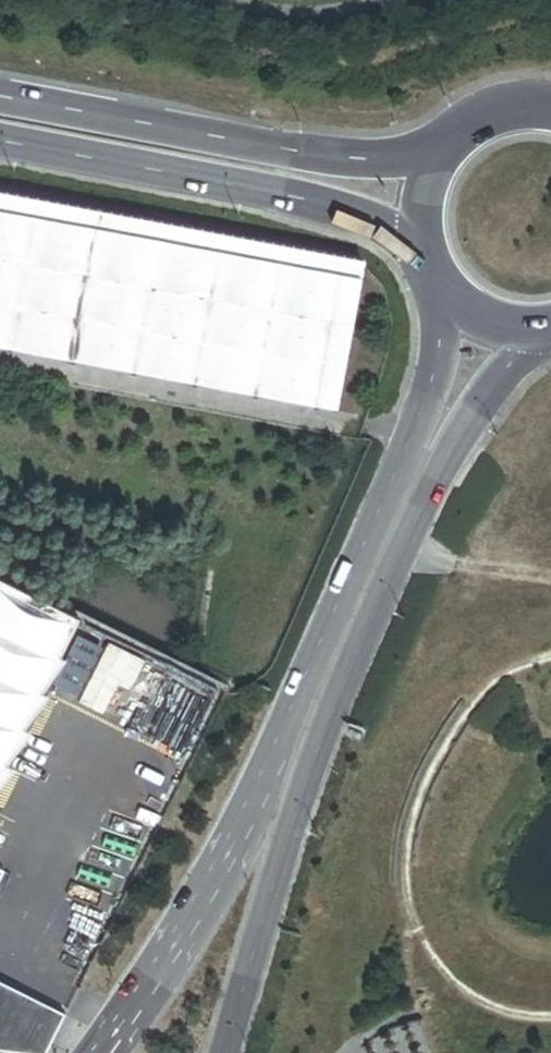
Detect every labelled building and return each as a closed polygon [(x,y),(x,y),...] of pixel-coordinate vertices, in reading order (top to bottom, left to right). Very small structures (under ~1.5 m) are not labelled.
[(0,193),(0,342),(334,403),(360,261),(0,193)] [(34,711),(80,615),(76,612),(63,606),(0,575),(0,783),(34,711)] [(0,979),(0,1051),(19,1052),(44,1052),(64,1011),(0,979)]
